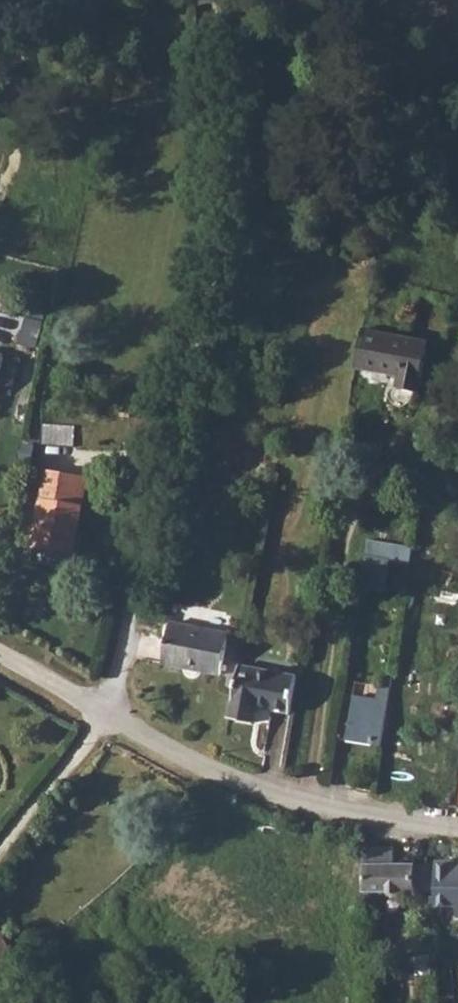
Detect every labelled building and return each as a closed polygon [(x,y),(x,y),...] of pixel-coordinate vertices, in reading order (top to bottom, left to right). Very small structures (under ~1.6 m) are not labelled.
[(422,333),(358,320),(350,358),(393,366),(391,378),(412,383),(422,333)] [(43,468),(30,545),(75,552),(88,475),(43,468)] [(408,562),(411,546),(366,538),(363,554),(408,562)] [(220,674),(228,631),(171,619),(163,662),(220,674)] [(238,719),(248,667),(242,665),(231,717),(238,719)] [(293,711),(300,677),(248,667),(238,719),(256,722),(259,705),(293,711)] [(378,745),(386,700),(354,695),(346,740),(378,745)] [(393,847),(364,846),(364,892),(419,893),(419,861),(393,860),(393,847)] [(439,860),(438,907),(455,908),(455,915),(457,915),(457,860),(439,860)] [(0,931),(0,975),(19,964),(0,931)]
